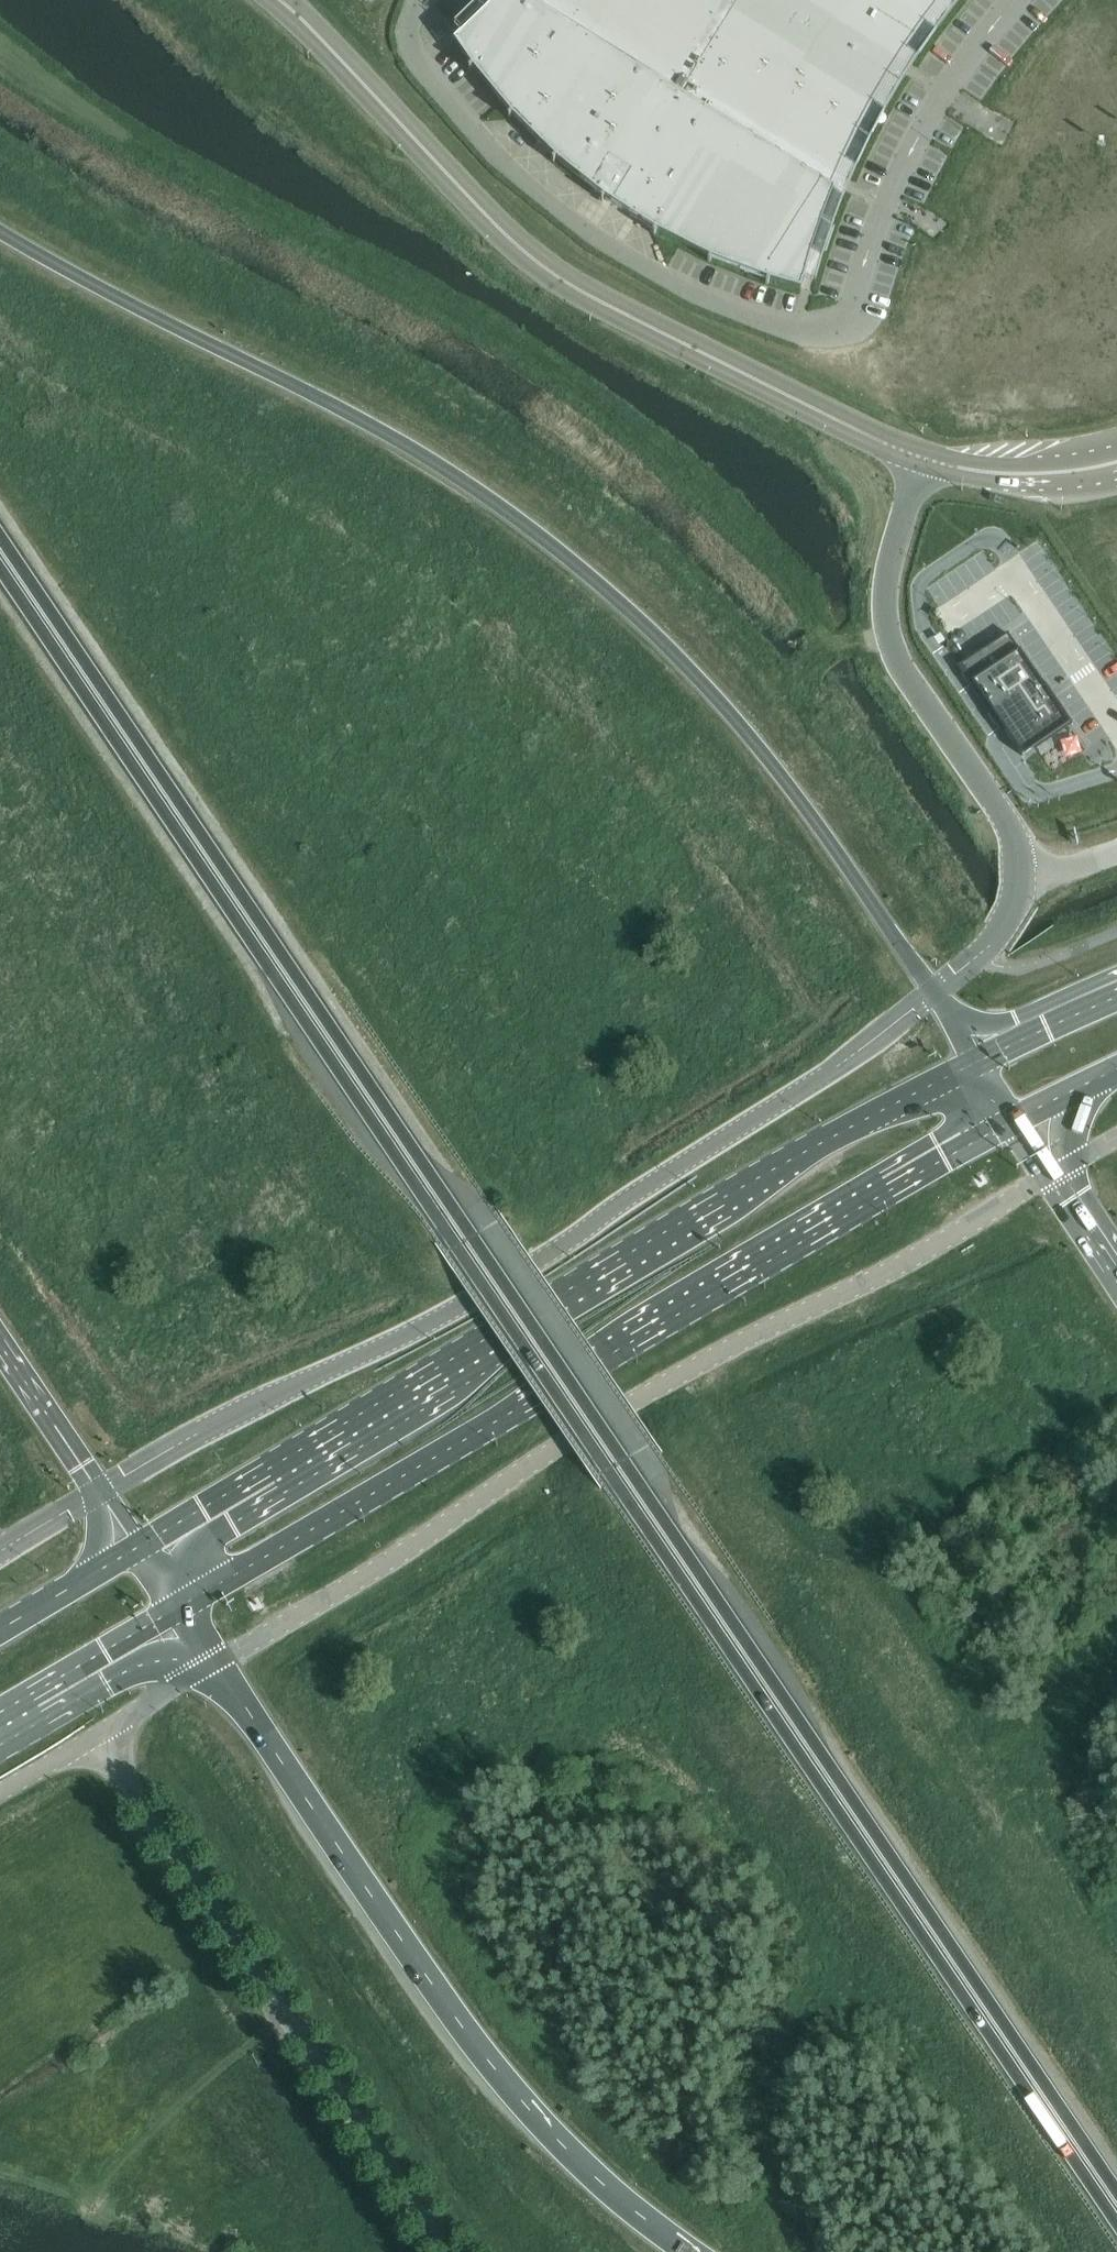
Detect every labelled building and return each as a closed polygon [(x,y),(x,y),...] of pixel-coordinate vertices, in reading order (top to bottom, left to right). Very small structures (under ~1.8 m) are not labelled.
[(454,42),(465,58),(471,67),(473,69),(508,112),(511,114),(512,116),(554,158),(556,160),(558,161),(602,197),(604,198),(650,228),(654,230),(656,232),(709,259),(711,260),(713,260),(767,281),(769,281),(777,284),(800,291),(891,77),(952,0),(486,0),(454,42)] [(438,26),(431,31),(439,40),(445,34),(438,26)] [(1022,756),(1033,749),(1069,724),(1043,685),(1008,632),(960,665),(967,675),(966,677),(970,683),(972,682),(994,715),(993,716),(999,726),(1001,725),(1002,726),(1022,756)]
